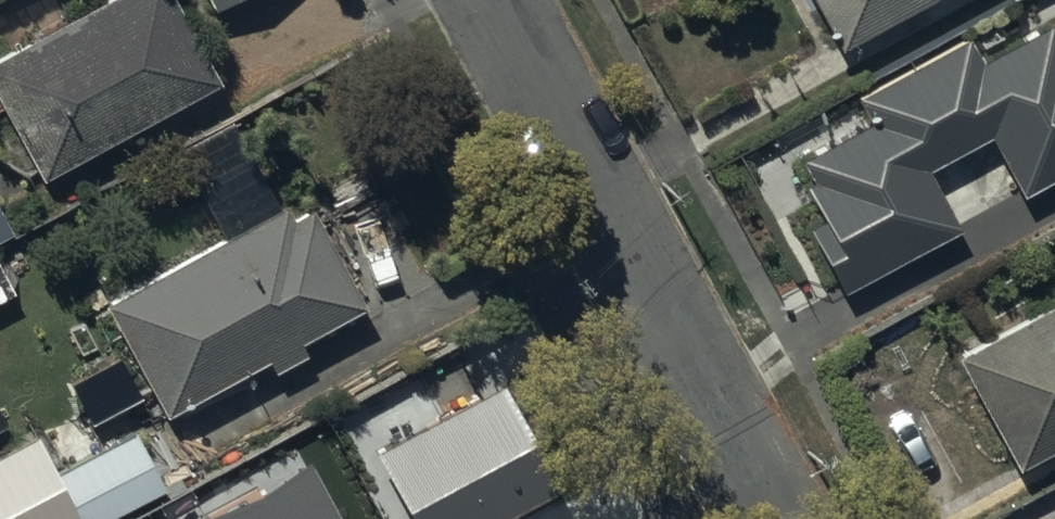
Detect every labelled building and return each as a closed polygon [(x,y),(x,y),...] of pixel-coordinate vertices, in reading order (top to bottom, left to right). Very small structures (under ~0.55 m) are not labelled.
[(0,61),(0,93),(42,172),(213,82),(169,0),(116,0),(0,61)] [(215,14),(241,0),(208,0),(215,14)] [(831,33),(892,0),(813,0),(831,33)] [(1044,33),(980,66),(968,41),(918,65),(962,151),(994,133),(1024,190),(1054,174),(1054,54),(1044,33)] [(962,151),(918,65),(859,95),(874,125),(807,160),(819,183),(813,186),(832,223),(815,231),(844,286),(955,229),(924,170),(962,151)] [(204,208),(217,232),(103,293),(164,408),(266,354),(274,369),(307,352),(298,335),(364,301),(304,185),(261,208),(248,184),(204,208)] [(10,229),(0,209),(0,234),(10,229)] [(953,346),(1009,452),(1054,428),(1054,291),(953,346)] [(355,434),(400,518),(484,518),(474,501),(550,460),(497,360),(355,434)] [(0,453),(0,518),(96,518),(163,484),(134,431),(56,472),(36,434),(0,453)] [(313,465),(212,518),(342,518),(313,465)]
